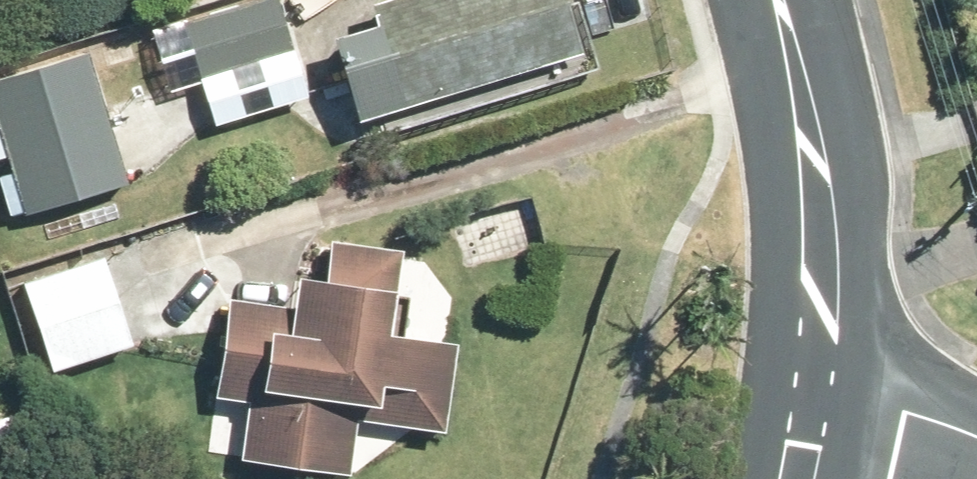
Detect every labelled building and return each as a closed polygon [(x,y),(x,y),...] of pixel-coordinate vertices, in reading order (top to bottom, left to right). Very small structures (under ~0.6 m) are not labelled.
[(162,30),(179,82),(294,49),(279,0),(252,0),(162,30)] [(381,22),(337,35),(362,116),(591,45),(578,2),(569,5),(568,0),(384,0),(375,3),(381,22)] [(129,180),(89,49),(0,77),(0,126),(27,212),(129,180)] [(460,340),(393,330),(404,250),(333,240),(328,277),(302,272),(296,309),(230,299),(215,398),(250,403),(242,457),(349,473),(358,418),(447,432),(460,340)] [(22,283),(51,370),(119,347),(112,328),(121,325),(108,288),(102,289),(92,261),(22,283)]
